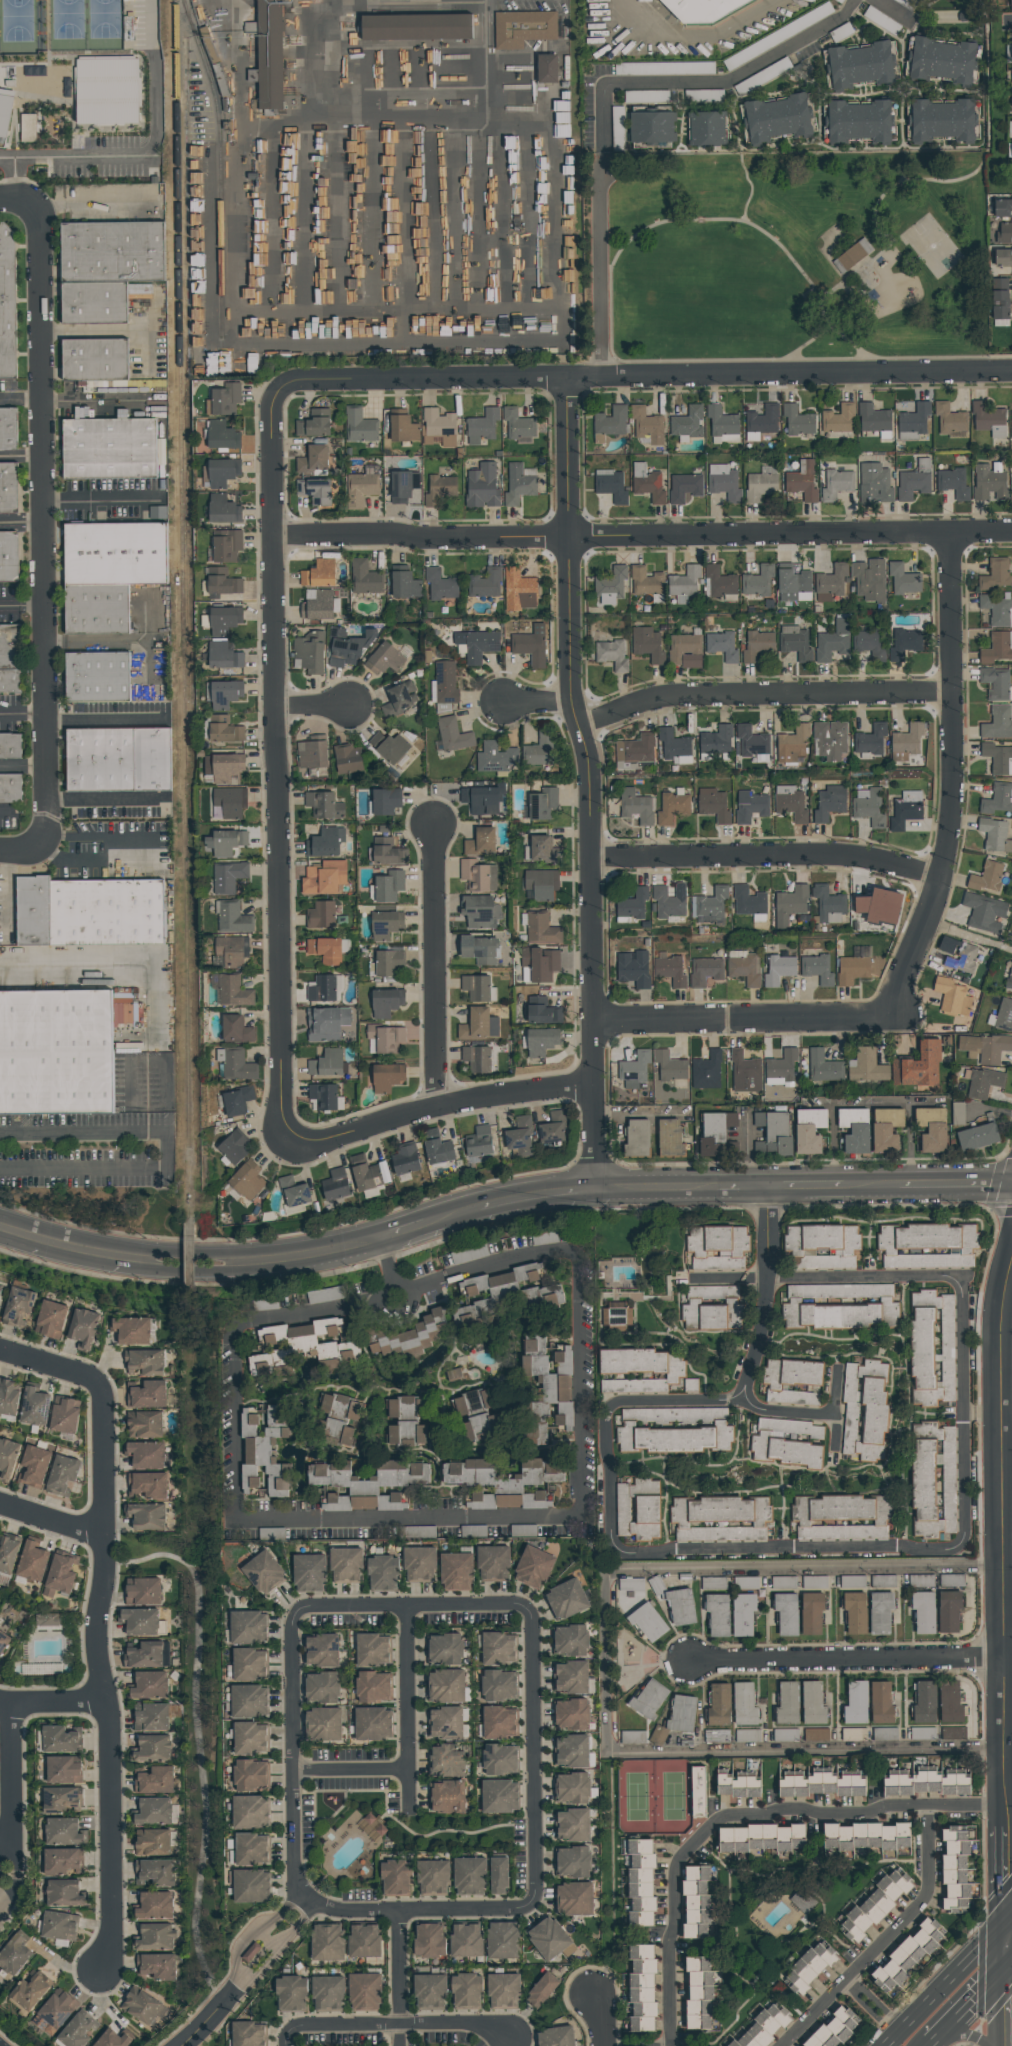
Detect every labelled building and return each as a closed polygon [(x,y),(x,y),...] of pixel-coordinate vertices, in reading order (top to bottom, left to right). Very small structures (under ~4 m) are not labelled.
[(258,22),(245,22),(245,34),(258,34),(258,70),(248,70),(248,82),(258,82),(259,110),(284,109),(282,3),(293,3),(293,0),(257,0),(258,22)] [(685,23),(713,25),(755,0),(661,0),(685,23)] [(911,10),(896,0),(914,0),(917,2),(911,10)] [(827,1),(834,12),(728,72),(722,61),(827,1)] [(863,16),(869,6),(901,26),(894,36),(863,16)] [(936,10),(974,10),(974,21),(936,21),(936,10)] [(557,12),(495,11),(494,50),(523,50),(523,40),(557,40),(557,12)] [(473,39),(473,14),(362,16),(362,40),(473,39)] [(847,23),(853,33),(834,43),(829,33),(847,23)] [(914,37),(933,40),(932,43),(956,46),(956,43),(975,46),(973,60),(977,61),(976,72),(972,72),(970,87),(951,84),(951,80),(929,77),(928,81),(909,79),(911,62),(908,62),(909,51),(912,52),(914,37)] [(869,44),(888,41),(891,56),(894,56),(895,67),(892,68),(895,83),(876,86),(875,81),(849,85),(850,90),(833,92),(830,75),(827,76),(826,67),(829,66),(826,51),(845,48),(846,52),(870,48),(869,44)] [(558,83),(558,55),(538,54),(537,82),(558,83)] [(75,57),(76,135),(91,135),(91,122),(140,123),(139,57),(75,57)] [(791,67),(740,97),(734,86),(785,57),(791,67)] [(615,64),(714,62),(714,74),(615,76),(615,64)] [(7,149),(18,90),(0,87),(0,148),(7,149)] [(686,90),(723,90),(723,99),(686,100),(686,90)] [(624,91),(668,91),(668,102),(624,103),(624,91)] [(787,96),(805,93),(807,109),(810,108),(812,119),(808,120),(811,137),(793,140),(793,135),(769,139),(770,144),(750,147),(747,129),(745,129),(743,120),(746,120),(744,104),(762,101),(763,104),(788,100),(787,96)] [(828,102),(845,102),(845,106),(872,105),(872,102),(889,102),(890,145),(872,145),(872,140),(844,140),(844,144),(828,144),(828,102)] [(911,103),(928,102),(928,106),(956,106),(956,102),(971,102),(972,116),(976,116),(976,126),(973,127),(973,142),(956,143),(956,139),(927,139),(927,143),(911,143),(911,126),(908,127),(908,116),(911,116),(911,103)] [(611,107),(622,107),(623,150),(612,150),(611,107)] [(686,112),(725,110),(725,116),(723,116),(724,140),(726,140),(726,145),(688,147),(687,140),(690,140),(689,119),(687,119),(686,112)] [(630,111),(673,111),(673,142),(630,143),(630,111)] [(20,115),(34,115),(34,142),(20,142),(20,115)] [(994,199),(1011,199),(1011,217),(994,217),(994,199)] [(19,375),(18,237),(2,220),(0,220),(0,375),(19,375)] [(62,220),(63,281),(130,280),(167,279),(166,220),(62,220)] [(999,223),(1011,223),(1011,237),(1009,237),(1010,243),(995,243),(995,232),(999,232),(999,223)] [(835,263),(866,237),(877,251),(846,276),(835,263)] [(994,249),(1011,249),(1011,266),(995,266),(994,249)] [(991,279),(1007,279),(1007,297),(1009,297),(1009,318),(992,318),(991,279)] [(63,281),(63,324),(130,323),(130,280),(63,281)] [(63,339),(64,379),(129,379),(130,339),(63,339)] [(212,389),(224,389),(224,383),(240,383),(240,404),(235,404),(235,415),(212,416),(212,389)] [(933,401),(948,401),(948,413),(966,413),(967,432),(951,432),(951,435),(938,435),(938,416),(934,416),(933,401)] [(972,401),(987,401),(987,410),(1004,410),(1005,438),(990,438),(990,431),(974,431),(974,415),(972,415),(972,401)] [(821,432),(821,411),(832,411),(832,415),(839,415),(839,403),(854,402),(854,416),(852,416),(852,432),(821,432)] [(857,403),(872,402),(872,411),(880,411),(880,410),(890,410),(890,431),(860,432),(860,416),(857,416),(857,403)] [(915,402),(929,402),(929,416),(926,416),(926,435),(916,435),(916,432),(897,432),(897,413),(906,413),(906,414),(915,414),(915,402)] [(763,403),(777,403),(778,418),(776,418),(776,433),(745,433),(745,412),(756,412),(756,415),(763,415),(763,403)] [(687,405),(702,404),(702,419),(697,419),(698,427),(702,427),(702,437),(687,438),(687,436),(669,436),(669,417),(687,417),(687,405)] [(706,405),(720,404),(721,416),(738,416),(738,435),(720,435),(720,437),(710,437),(710,418),(706,418),(706,405)] [(782,404),(796,404),(796,416),(804,415),(804,414),(814,414),(814,434),(796,434),(796,436),(786,436),(786,417),(782,417),(782,404)] [(611,405),(626,405),(626,419),(624,419),(624,434),(593,435),(593,413),(603,413),(604,418),(612,418),(611,405)] [(630,405),(644,405),(645,417),(652,417),(652,416),(662,416),(663,446),(650,446),(649,436),(645,436),(645,438),(634,439),(634,420),(630,420),(630,405)] [(345,406),(361,406),(361,420),(377,420),(378,441),(345,441),(345,406)] [(503,407),(517,406),(517,418),(535,418),(535,437),(517,437),(517,440),(507,440),(506,421),(503,421),(503,407)] [(484,408),(498,407),(498,420),(494,420),(494,439),(483,439),(483,437),(467,437),(467,419),(484,419),(484,408)] [(19,451),(20,408),(0,408),(0,451),(19,451)] [(422,408),(437,408),(437,417),(445,417),(445,413),(454,413),(455,447),(441,447),(441,437),(432,437),(432,446),(422,446),(422,436),(420,436),(420,426),(425,426),(425,422),(423,422),(422,408)] [(310,409),(329,409),(329,436),(295,436),(295,420),(310,420),(310,409)] [(410,415),(410,424),(419,424),(419,441),(390,442),(390,415),(410,415)] [(65,419),(65,480),(160,478),(158,418),(65,419)] [(207,420),(225,420),(225,429),(233,429),(233,433),(240,433),(241,447),(207,448),(207,420)] [(305,445),(327,445),(327,470),(313,470),(313,473),(295,473),(295,458),(305,458),(305,445)] [(899,472),(918,472),(917,458),(929,458),(929,494),(919,494),(919,490),(911,491),(912,502),(897,502),(897,488),(899,488),(899,472)] [(799,459),(812,459),(812,490),(816,490),(816,503),(802,503),(802,491),(793,491),(794,492),(784,493),(784,474),(799,474),(799,459)] [(208,460),(240,460),(241,476),(235,476),(235,479),(226,480),(226,490),(208,490),(208,460)] [(479,462),(494,462),(495,490),(498,490),(499,507),(485,507),(485,503),(482,503),(482,507),(464,507),(464,494),(467,494),(467,471),(479,471),(479,462)] [(507,462),(521,462),(522,476),(535,476),(536,496),(527,496),(527,494),(518,495),(518,506),(504,506),(504,493),(508,492),(507,462)] [(632,462),(645,462),(645,475),(650,475),(650,472),(660,472),(660,491),(665,491),(665,505),(650,505),(650,493),(632,494),(632,462)] [(880,469),(888,469),(889,488),(893,488),(893,502),(877,502),(877,506),(860,506),(859,463),(880,463),(880,469)] [(20,513),(20,464),(0,464),(0,513),(20,513)] [(708,465),(727,465),(727,470),(736,470),(736,490),(740,490),(740,505),(726,505),(726,493),(718,493),(718,494),(709,494),(708,465)] [(974,465),(988,465),(988,471),(1005,471),(1005,490),(1007,490),(1007,500),(994,500),(994,492),(987,492),(987,500),(973,500),(972,487),(974,487),(974,465)] [(760,466),(777,466),(777,495),(768,496),(768,504),(744,504),(744,490),(747,490),(747,474),(760,474),(760,466)] [(954,468),(964,468),(964,487),(969,487),(969,501),(955,501),(955,489),(946,489),(946,490),(936,491),(936,471),(954,470),(954,468)] [(824,470),(835,469),(835,472),(854,471),(854,492),(844,492),(844,490),(835,490),(835,503),(821,503),(820,489),(825,489),(824,470)] [(391,472),(410,472),(410,473),(419,473),(419,489),(411,489),(411,498),(407,498),(407,504),(391,504),(391,472)] [(612,473),(622,473),(623,492),(627,492),(627,506),(612,506),(612,494),(594,494),(594,476),(612,475),(612,473)] [(346,475),(378,475),(378,496),(363,496),(363,510),(346,510),(346,475)] [(428,475),(438,475),(438,477),(457,477),(457,496),(438,496),(438,507),(425,507),(424,495),(428,495),(428,475)] [(670,476),(701,475),(702,497),(692,497),(692,493),(684,493),(684,506),(669,506),(669,491),(671,491),(670,476)] [(295,479),(330,479),(330,506),(311,506),(311,496),(295,496),(295,479)] [(209,493),(226,493),(226,502),(235,502),(235,506),(241,506),(241,522),(209,522),(209,493)] [(64,523),(65,584),(130,583),(169,583),(169,522),(64,523)] [(21,582),(21,531),(0,531),(0,582),(21,582)] [(213,531),(241,531),(242,551),(236,551),(237,562),(213,563),(213,531)] [(351,559),(367,558),(367,572),(383,572),(383,594),(351,594),(351,559)] [(988,558),(1008,558),(1008,576),(1011,576),(1011,586),(992,586),(992,590),(978,590),(978,576),(990,576),(990,568),(988,568),(988,558)] [(316,560),(334,560),(334,586),(309,587),(309,586),(299,586),(299,572),(310,571),(310,569),(316,569),(316,560)] [(851,563),(865,562),(865,571),(869,571),(868,560),(884,560),(884,604),(877,604),(877,601),(865,602),(865,596),(856,596),(856,577),(851,577),(851,563)] [(887,562),(902,561),(902,574),(921,573),(921,592),(902,592),(902,595),(893,595),(892,576),(888,576),(887,562)] [(742,595),(770,595),(771,578),(774,578),(774,563),(760,563),(760,575),(742,575),(742,595)] [(832,563),(847,563),(847,576),(843,576),(843,595),(833,595),(832,593),(815,593),(815,574),(824,574),(824,575),(832,575),(832,563)] [(686,565),(700,564),(700,578),(696,578),(696,597),(686,597),(686,595),(668,596),(667,576),(677,576),(686,576),(686,565)] [(704,564),(718,564),(719,576),(726,576),(726,575),(736,575),(737,594),(718,594),(718,596),(709,597),(709,578),(704,578),(704,564)] [(612,566),(626,565),(626,580),(622,580),(622,599),(613,599),(613,596),(594,596),(593,577),(612,577),(612,566)] [(630,565),(645,565),(645,577),(653,577),(653,573),(663,573),(664,594),(633,595),(632,579),(631,579),(630,565)] [(208,567),(227,567),(227,578),(243,578),(243,593),(218,594),(219,599),(208,600),(208,567)] [(468,597),(468,575),(478,575),(478,579),(486,579),(486,567),(500,567),(500,581),(499,581),(499,596),(468,597)] [(504,567),(519,567),(519,578),(537,578),(537,597),(535,597),(535,608),(521,608),(521,612),(505,612),(504,567)] [(425,568),(439,568),(439,580),(448,580),(448,578),(457,578),(457,598),(439,598),(440,601),(429,601),(429,582),(425,582),(425,568)] [(778,569),(792,569),(792,575),(799,575),(799,571),(810,571),(810,593),(796,593),(797,601),(778,602),(778,569)] [(391,571),(411,571),(411,580),(420,580),(420,598),(392,598),(391,571)] [(65,584),(66,634),(131,634),(130,583),(65,584)] [(332,590),(332,619),(301,619),(300,603),(306,603),(306,599),(315,599),(315,590),(332,590)] [(978,595),(992,595),(992,599),(1011,599),(1011,609),(1008,609),(1008,627),(989,627),(989,618),(991,618),(990,608),(979,608),(978,595)] [(210,608),(241,608),(241,622),(236,622),(236,628),(228,628),(228,638),(210,638),(210,608)] [(22,670),(22,623),(0,623),(0,670),(22,670)] [(781,627),(798,626),(798,630),(807,630),(807,648),(811,648),(812,663),(797,663),(797,651),(779,651),(779,633),(781,633),(781,627)] [(346,629),(344,639),(362,638),(362,630),(377,629),(376,635),(367,648),(362,648),(361,656),(356,655),(355,666),(343,664),(342,669),(328,667),(330,652),(327,652),(330,627),(346,629)] [(632,628),(651,628),(651,633),(659,633),(660,651),(664,651),(664,665),(650,665),(649,654),(632,654),(632,628)] [(893,629),(903,628),(903,631),(921,631),(921,651),(912,651),(912,650),(903,650),(903,662),(889,662),(889,648),(893,648),(893,629)] [(870,630),(880,629),(880,648),(885,648),(885,662),(870,663),(870,650),(852,651),(852,632),(870,632),(870,630)] [(293,638),(301,638),(310,631),(323,632),(321,675),(307,674),(307,668),(300,668),(301,660),(292,659),(293,638)] [(773,633),(774,651),(756,652),(756,663),(742,663),(742,650),(746,650),(746,631),(756,631),(756,633),(773,633)] [(989,632),(1009,631),(1009,649),(1011,649),(1011,659),(992,659),(992,664),(979,664),(979,650),(991,649),(991,641),(989,641),(989,632)] [(453,633),(499,632),(500,652),(480,652),(480,666),(466,666),(465,645),(453,645),(453,633)] [(724,632),(733,632),(734,649),(737,649),(738,664),(723,664),(723,652),(706,653),(706,634),(724,634),(724,632)] [(817,634),(848,633),(848,655),(837,655),(837,651),(830,651),(830,663),(815,663),(815,649),(817,649),(817,634)] [(510,635),(544,635),(544,669),(530,670),(530,654),(510,654),(510,635)] [(670,636),(700,636),(701,668),(681,668),(681,665),(668,665),(668,651),(670,651),(670,636)] [(363,665),(384,640),(406,659),(395,673),(388,667),(382,674),(379,671),(375,675),(363,665)] [(612,640),(623,640),(623,659),(627,659),(627,673),(613,673),(613,661),(604,661),(604,663),(594,663),(594,643),(612,643),(612,640)] [(208,641),(227,641),(227,649),(232,649),(232,652),(243,652),(243,668),(209,668),(208,641)] [(66,651),(67,700),(131,699),(131,651),(66,651)] [(435,662),(454,662),(455,690),(458,690),(458,704),(450,704),(450,711),(436,714),(435,662)] [(980,668),(993,668),(993,670),(1009,670),(1009,701),(988,701),(988,691),(991,691),(991,683),(980,683),(980,668)] [(21,693),(22,670),(0,670),(0,693),(21,693)] [(379,707),(388,703),(383,692),(410,680),(415,690),(412,692),(416,701),(412,703),(413,705),(401,711),(402,713),(385,721),(379,707)] [(210,682),(243,682),(243,697),(237,698),(237,701),(228,702),(228,710),(211,711),(210,682)] [(990,705),(1009,705),(1010,720),(1011,720),(1011,738),(980,738),(980,724),(992,724),(991,715),(990,715),(990,705)] [(209,715),(228,715),(228,726),(244,726),(244,742),(210,742),(209,715)] [(435,719),(454,715),(457,735),(472,732),(475,746),(442,752),(435,719)] [(813,722),(827,722),(828,730),(829,730),(829,722),(845,722),(846,753),(840,754),(840,762),(826,763),(825,756),(818,756),(818,738),(813,738),(813,722)] [(872,722),(886,722),(886,736),(882,736),(882,755),(872,755),(872,753),(854,753),(853,733),(863,733),(863,735),(872,734),(872,722)] [(909,722),(924,722),(924,735),(919,735),(919,754),(906,754),(906,753),(891,753),(891,733),(901,733),(901,734),(909,734),(909,722)] [(716,724),(731,723),(731,737),(729,737),(729,754),(699,755),(699,733),(716,732),(716,724)] [(736,723),(750,723),(750,736),(758,736),(758,734),(768,734),(768,754),(749,754),(749,757),(740,757),(740,737),(736,737),(736,723)] [(794,724),(809,723),(809,725),(811,725),(811,734),(809,734),(809,738),(804,738),(805,756),(796,756),(796,763),(777,763),(777,734),(786,734),(786,735),(795,735),(794,724)] [(135,729),(136,789),(173,789),(172,728),(135,729)] [(658,728),(672,728),(672,739),(681,739),(681,738),(691,738),(691,756),(671,757),(671,760),(662,760),(662,742),(658,742),(658,728)] [(69,730),(70,790),(136,789),(135,729),(69,730)] [(367,742),(378,730),(386,738),(388,735),(393,739),(397,735),(410,747),(393,766),(367,742)] [(537,731),(551,731),(551,765),(521,765),(521,746),(538,745),(537,731)] [(639,732),(654,732),(654,747),(652,747),(652,762),(614,762),(614,741),(639,741),(639,732)] [(23,759),(22,734),(0,734),(0,759),(23,759)] [(482,741),(496,740),(496,752),(504,752),(504,748),(517,748),(517,765),(507,766),(507,771),(476,772),(476,753),(482,753),(482,741)] [(304,742),(325,741),(327,767),(299,769),(298,752),(304,751),(304,742)] [(332,747),(352,743),(353,748),(359,747),(364,771),(338,776),(332,747)] [(993,748),(1011,748),(1011,759),(1011,775),(991,775),(991,757),(980,757),(980,743),(993,743),(993,748)] [(211,755),(244,755),(245,770),(238,770),(238,784),(212,784),(211,755)] [(22,801),(22,775),(0,775),(0,801),(22,801)] [(992,782),(1011,783),(1011,790),(1011,810),(1011,811),(993,810),(993,815),(978,813),(980,799),(992,800),(992,791),(991,791),(992,782)] [(773,787),(794,786),(794,792),(802,791),(802,810),(806,810),(806,825),(792,825),(792,813),(784,813),(784,814),(774,814),(773,787)] [(826,786),(844,786),(845,813),(827,813),(827,824),(813,824),(813,811),(817,811),(817,792),(826,792),(826,786)] [(459,788),(498,787),(498,815),(470,815),(469,802),(459,803),(459,788)] [(620,787),(634,787),(634,797),(650,797),(650,813),(652,813),(652,827),(638,827),(638,815),(630,815),(630,818),(620,818),(620,787)] [(868,787),(880,787),(880,814),(884,814),(885,829),(870,829),(870,817),(862,817),(862,818),(852,818),(852,799),(868,799),(868,787)] [(212,788),(246,788),(246,808),(241,808),(241,820),(221,820),(221,807),(213,807),(212,788)] [(541,788),(557,788),(557,808),(549,808),(549,820),(528,820),(527,794),(542,794),(541,788)] [(715,792),(725,792),(725,811),(730,811),(730,825),(715,825),(715,813),(706,813),(706,815),(697,815),(696,788),(715,788),(715,792)] [(401,789),(401,808),(392,808),(392,816),(373,816),(372,790),(401,789)] [(736,792),(751,791),(751,796),(767,795),(768,817),(757,817),(757,813),(749,813),(749,825),(735,825),(735,811),(737,811),(736,792)] [(902,791),(921,791),(922,820),(904,820),(904,832),(890,832),(889,818),(894,818),(893,799),(902,799),(902,791)] [(304,792),(333,792),(333,804),(343,804),(343,818),(312,819),(312,807),(304,807),(304,792)] [(660,793),(689,792),(689,815),(679,816),(679,814),(671,814),(671,826),(657,826),(656,812),(661,812),(660,793)] [(1005,840),(1011,841),(1011,853),(983,851),(985,833),(977,832),(978,818),(992,819),(991,821),(1007,822),(1005,840)] [(319,827),(335,827),(335,829),(342,828),(343,843),(337,843),(337,856),(305,857),(304,840),(310,840),(310,836),(320,836),(319,827)] [(473,827),(494,827),(494,852),(481,852),(481,855),(462,855),(462,840),(473,840),(473,827)] [(212,831),(247,831),(247,846),(237,846),(237,848),(231,848),(231,858),(213,858),(213,849),(206,849),(206,845),(204,845),(204,837),(212,837),(212,831)] [(529,836),(549,835),(549,837),(550,837),(551,848),(561,848),(561,863),(543,864),(543,860),(530,860),(529,836)] [(372,837),(392,837),(392,847),(407,847),(407,864),(373,865),(372,837)] [(466,892),(466,880),(459,880),(459,859),(477,859),(477,865),(496,865),(496,892),(466,892)] [(985,860),(1003,864),(998,882),(1000,883),(998,892),(979,888),(978,891),(965,888),(969,875),(980,877),(985,860)] [(345,861),(345,884),(336,884),(336,894),(300,894),(300,878),(304,878),(304,867),(320,867),(320,861),(345,861)] [(213,864),(248,863),(248,879),(235,879),(235,896),(227,896),(227,894),(214,895),(213,864)] [(386,871),(403,870),(403,891),(395,891),(396,902),(375,902),(374,876),(386,876),(386,871)] [(523,871),(557,871),(558,891),(552,891),(552,902),(532,902),(532,899),(525,899),(525,890),(523,890),(523,871)] [(49,945),(17,946),(16,877),(48,876),(49,945)] [(51,882),(162,880),(163,944),(52,946),(51,882)] [(652,885),(666,885),(666,898),(674,898),(674,883),(685,883),(685,917),(666,917),(666,919),(656,919),(656,900),(652,900),(652,885)] [(733,885),(747,884),(747,897),(755,897),(755,893),(766,893),(766,914),(735,915),(735,900),(733,900),(733,885)] [(713,885),(727,885),(728,900),(723,900),(723,918),(713,918),(713,916),(695,916),(695,896),(705,896),(705,897),(713,897),(713,885)] [(792,885),(807,885),(808,898),(805,898),(805,914),(775,914),(775,893),(793,893),(792,885)] [(813,885),(826,885),(827,897),(835,897),(835,895),(845,895),(846,915),(839,915),(840,924),(812,924),(812,917),(817,916),(817,899),(813,899),(813,898),(811,898),(810,889),(814,889),(813,885)] [(634,887),(646,887),(647,900),(643,901),(643,920),(633,920),(633,917),(616,918),(615,898),(624,898),(625,900),(634,899),(634,887)] [(856,888),(870,890),(868,902),(877,903),(877,902),(886,904),(883,926),(883,927),(881,928),(881,931),(868,929),(869,921),(865,920),(865,923),(855,921),(858,902),(853,901),(856,888)] [(963,891),(1008,904),(1003,919),(994,917),(993,922),(1000,924),(997,934),(967,925),(972,908),(959,905),(963,891)] [(460,896),(492,895),(492,904),(499,904),(499,912),(501,912),(501,920),(495,920),(495,929),(466,930),(465,915),(460,915),(460,896)] [(219,900),(239,900),(239,916),(252,916),(253,932),(218,933),(217,915),(219,915),(219,900)] [(313,901),(334,901),(334,927),(305,928),(305,909),(313,909),(313,901)] [(526,911),(547,911),(547,927),(561,927),(561,943),(526,943),(526,911)] [(371,912),(403,912),(403,928),(397,928),(397,932),(388,932),(388,942),(371,942),(371,912)] [(459,935),(472,935),(472,938),(498,938),(498,958),(494,958),(495,966),(475,966),(475,958),(459,958),(459,935)] [(214,938),(248,938),(248,958),(243,958),(243,969),(223,970),(223,954),(214,954),(214,938)] [(305,939),(340,939),(340,966),(321,966),(320,955),(313,955),(313,953),(305,953),(305,939)] [(959,941),(978,947),(972,965),(975,966),(972,975),(953,969),(952,972),(939,968),(944,955),(955,959),(958,951),(956,951),(959,941)] [(520,948),(540,948),(540,951),(558,951),(559,971),(551,972),(551,982),(530,983),(530,968),(520,968),(520,948)] [(374,951),(406,951),(406,969),(398,969),(398,977),(375,977),(374,951)] [(634,951),(646,951),(647,976),(649,976),(649,990),(634,990),(634,981),(617,981),(616,954),(634,954),(634,951)] [(745,956),(754,955),(755,974),(759,974),(759,989),(745,989),(745,976),(736,977),(736,978),(727,978),(726,958),(745,958),(745,956)] [(818,955),(828,955),(828,973),(832,973),(833,987),(819,987),(819,975),(809,976),(809,977),(800,977),(800,957),(818,957),(818,955)] [(777,956),(777,958),(795,958),(795,976),(777,976),(778,988),(763,988),(763,974),(768,974),(767,956),(777,956)] [(671,957),(680,957),(680,976),(685,976),(685,989),(671,989),(671,978),(653,978),(653,959),(671,959),(671,957)] [(838,958),(869,957),(869,978),(851,978),(851,987),(837,987),(837,974),(839,974),(838,958)] [(691,960),(722,959),(722,981),(712,981),(712,977),(704,977),(704,989),(690,989),(689,975),(691,975),(691,960)] [(218,974),(239,974),(239,990),(253,990),(253,1006),(219,1006),(218,974)] [(314,976),(334,975),(335,1001),(306,1001),(306,987),(314,987),(314,976)] [(460,976),(489,976),(489,1002),(468,1002),(467,991),(460,991),(460,976)] [(935,976),(953,980),(952,985),(965,988),(963,997),(971,999),(967,1017),(938,1011),(942,994),(932,991),(935,976)] [(403,990),(403,1006),(397,1006),(397,1010),(389,1010),(389,1020),(372,1020),(372,991),(403,990)] [(121,993),(122,1028),(143,1027),(142,1002),(138,1002),(138,992),(121,993)] [(113,1115),(0,1116),(0,994),(111,993),(113,1115)] [(526,996),(546,996),(546,1008),(561,1008),(561,1023),(527,1024),(527,1022),(525,1022),(525,1019),(519,1019),(519,1007),(526,1007),(526,996)] [(1001,998),(1011,1001),(1011,1021),(1011,1033),(993,1026),(1001,998)] [(467,1006),(488,1006),(488,1018),(498,1018),(498,1037),(483,1037),(483,1039),(457,1040),(457,1025),(468,1025),(467,1006)] [(305,1009),(349,1008),(349,1026),(339,1026),(339,1042),(306,1043),(305,1009)] [(222,1015),(242,1015),(242,1027),(253,1027),(253,1043),(234,1043),(233,1039),(222,1040),(222,1015)] [(365,1024),(375,1024),(375,1028),(404,1027),(405,1041),(396,1041),(396,1054),(376,1054),(376,1039),(366,1039),(365,1024)] [(526,1029),(559,1028),(559,1045),(553,1045),(553,1049),(544,1049),(544,1059),(527,1059),(526,1029)] [(998,1035),(1011,1036),(1011,1051),(999,1050),(998,1066),(986,1065),(974,1065),(974,1060),(965,1060),(966,1052),(957,1051),(957,1036),(990,1038),(990,1036),(999,1037),(998,1035)] [(918,1039),(940,1039),(940,1062),(937,1062),(937,1086),(891,1086),(891,1060),(911,1060),(911,1061),(918,1061),(918,1039)] [(460,1047),(489,1047),(489,1073),(470,1073),(470,1062),(460,1062),(460,1047)] [(854,1047),(873,1047),(874,1066),(888,1066),(888,1081),(847,1082),(847,1068),(855,1067),(854,1047)] [(215,1049),(222,1049),(224,1048),(242,1048),(242,1064),(257,1064),(256,1079),(223,1079),(223,1062),(215,1062),(215,1049)] [(322,1048),(341,1048),(342,1075),(307,1075),(307,1061),(317,1061),(317,1058),(322,1058),(322,1048)] [(741,1048),(742,1061),(750,1060),(750,1059),(760,1059),(761,1092),(732,1093),(732,1063),(731,1063),(730,1049),(741,1048)] [(782,1048),(796,1048),(797,1062),(792,1062),(793,1083),(783,1083),(783,1079),(764,1079),(764,1060),(782,1060),(782,1048)] [(808,1048),(822,1048),(823,1062),(842,1061),(843,1080),(809,1080),(808,1048)] [(636,1050),(650,1049),(650,1064),(645,1064),(646,1082),(638,1083),(638,1089),(624,1090),(623,1079),(618,1080),(618,1062),(636,1062),(636,1050)] [(709,1049),(720,1049),(720,1063),(719,1063),(719,1082),(709,1082),(709,1079),(691,1080),(690,1060),(701,1060),(701,1061),(709,1061),(709,1049)] [(653,1050),(668,1050),(668,1060),(687,1060),(687,1080),(668,1080),(668,1082),(659,1082),(658,1063),(653,1063),(653,1050)] [(404,1064),(405,1081),(397,1081),(397,1084),(390,1085),(390,1095),(372,1095),(372,1065),(404,1064)] [(1005,1075),(1003,1088),(987,1085),(984,1102),(966,1098),(969,1081),(968,1081),(970,1068),(1005,1075)] [(307,1085),(336,1084),(336,1111),(315,1111),(315,1099),(307,1100),(307,1085)] [(220,1094),(226,1093),(226,1090),(252,1085),(254,1099),(243,1102),(246,1114),(225,1118),(220,1094)] [(950,1102),(963,1102),(964,1125),(951,1125),(950,1102)] [(836,1109),(868,1108),(869,1153),(844,1154),(844,1135),(850,1135),(850,1128),(836,1128),(836,1109)] [(914,1109),(944,1108),(945,1152),(921,1153),(920,1134),(926,1134),(926,1127),(914,1127),(914,1109)] [(549,1112),(563,1110),(565,1128),(563,1128),(564,1141),(540,1144),(538,1125),(550,1124),(549,1112)] [(795,1110),(826,1110),(826,1128),(814,1128),(814,1136),(820,1136),(821,1154),(795,1155),(795,1110)] [(873,1110),(903,1110),(903,1127),(891,1127),(891,1134),(897,1134),(897,1153),(872,1153),(872,1123),(873,1123),(873,1110)] [(753,1127),(752,1113),(787,1112),(788,1137),(791,1137),(791,1156),(754,1156),(753,1143),(766,1142),(766,1127),(753,1127)] [(702,1114),(737,1114),(737,1127),(724,1127),(724,1144),(721,1144),(721,1153),(714,1153),(714,1158),(699,1158),(699,1138),(702,1138),(702,1114)] [(506,1151),(503,1131),(517,1129),(515,1118),(529,1116),(531,1134),(529,1134),(532,1156),(518,1158),(517,1150),(506,1151)] [(647,1156),(623,1157),(623,1145),(626,1145),(626,1127),(627,1127),(627,1120),(649,1120),(649,1148),(647,1148),(647,1156)] [(657,1120),(679,1120),(679,1126),(680,1126),(681,1145),(684,1145),(684,1156),(659,1156),(659,1148),(658,1148),(657,1120)] [(955,1132),(994,1121),(999,1142),(960,1153),(955,1132)] [(474,1127),(488,1124),(493,1154),(467,1158),(463,1137),(475,1135),(474,1127)] [(215,1149),(236,1127),(249,1140),(240,1148),(246,1154),(233,1167),(215,1149)] [(420,1133),(436,1129),(440,1145),(444,1144),(444,1142),(450,1141),(455,1160),(428,1167),(420,1133)] [(395,1147),(413,1142),(420,1170),(395,1177),(390,1157),(397,1155),(395,1147)] [(348,1157),(362,1153),(366,1168),(377,1165),(382,1185),(358,1192),(348,1157)] [(225,1183),(248,1157),(261,1169),(256,1174),(266,1183),(248,1202),(241,1196),(240,1196),(225,1183)] [(320,1181),(330,1179),(328,1171),(342,1167),(350,1194),(325,1201),(320,1181)] [(277,1178),(291,1175),(294,1187),(305,1184),(310,1202),(287,1209),(283,1196),(281,1196),(277,1178)] [(974,1225),(974,1233),(977,1233),(977,1247),(972,1249),(973,1267),(884,1269),(884,1248),(877,1248),(877,1234),(880,1234),(880,1227),(974,1225)] [(745,1228),(745,1237),(749,1237),(749,1250),(743,1250),(743,1270),(690,1270),(690,1253),(686,1253),(686,1237),(689,1237),(689,1228),(745,1228)] [(792,1228),(856,1228),(856,1235),(860,1235),(860,1251),(854,1251),(854,1268),(792,1268),(792,1249),(786,1249),(786,1233),(792,1233),(792,1228)] [(786,1286),(892,1285),(892,1297),(890,1297),(890,1304),(897,1304),(897,1317),(894,1318),(894,1326),(877,1327),(877,1323),(866,1323),(866,1328),(812,1328),(812,1325),(803,1325),(803,1329),(784,1329),(784,1321),(781,1321),(780,1304),(786,1303),(786,1286)] [(12,1328),(0,1324),(0,1321),(10,1286),(35,1294),(29,1315),(23,1313),(21,1321),(26,1322),(24,1328),(13,1324),(12,1328)] [(340,1287),(342,1298),(308,1305),(306,1293),(340,1287)] [(523,1305),(561,1307),(562,1289),(524,1287),(523,1305)] [(685,1288),(736,1287),(736,1306),(740,1306),(741,1329),(685,1330),(685,1321),(681,1321),(680,1305),(686,1305),(685,1288)] [(911,1293),(919,1293),(919,1291),(935,1291),(935,1298),(952,1297),(954,1401),(934,1401),(934,1407),(921,1407),(921,1404),(913,1405),(911,1293)] [(254,1301),(276,1298),(277,1310),(255,1313),(254,1301)] [(42,1300),(67,1307),(57,1340),(32,1332),(42,1300)] [(608,1303),(625,1303),(626,1309),(632,1309),(633,1326),(626,1326),(626,1332),(608,1332),(608,1326),(602,1327),(601,1310),(608,1310),(608,1303)] [(448,1333),(438,1336),(439,1339),(429,1342),(430,1347),(421,1350),(423,1355),(405,1360),(403,1354),(394,1357),(393,1353),(382,1356),(381,1351),(372,1353),(364,1327),(372,1325),(374,1332),(385,1329),(386,1333),(398,1329),(399,1334),(414,1329),(413,1324),(422,1322),(420,1316),(429,1314),(428,1309),(440,1305),(448,1333)] [(74,1309),(81,1311),(81,1310),(99,1315),(88,1354),(75,1350),(76,1347),(79,1347),(81,1343),(65,1338),(74,1309)] [(337,1317),(337,1319),(342,1318),(343,1325),(336,1326),(337,1335),(328,1337),(328,1333),(314,1335),(315,1346),(334,1344),(334,1347),(357,1344),(359,1363),(340,1365),(339,1357),(319,1359),(318,1349),(289,1352),(291,1363),(268,1366),(269,1374),(249,1377),(247,1357),(268,1354),(267,1350),(286,1348),(285,1342),(262,1345),(261,1337),(257,1338),(256,1331),(260,1330),(260,1328),(286,1325),(287,1327),(311,1324),(311,1320),(337,1317)] [(108,1319),(149,1318),(149,1338),(148,1338),(148,1345),(117,1346),(117,1332),(108,1332),(108,1319)] [(545,1335),(535,1335),(536,1354),(546,1354),(545,1335)] [(548,1355),(549,1374),(556,1374),(556,1348),(569,1347),(572,1432),(555,1432),(554,1415),(557,1415),(557,1404),(548,1404),(549,1443),(534,1444),(533,1403),(543,1403),(542,1376),(533,1376),(532,1356),(548,1355)] [(124,1351),(162,1350),(163,1376),(140,1377),(140,1370),(133,1371),(133,1376),(127,1376),(127,1371),(124,1371),(124,1351)] [(666,1385),(666,1394),(600,1396),(599,1351),(652,1350),(652,1353),(680,1352),(681,1362),(683,1362),(683,1377),(676,1377),(676,1384),(666,1385)] [(767,1360),(821,1364),(818,1408),(766,1404),(768,1384),(762,1383),(764,1368),(766,1368),(767,1360)] [(887,1365),(883,1406),(887,1406),(885,1432),(882,1431),(881,1442),(884,1442),(883,1460),(874,1459),(873,1462),(859,1461),(859,1455),(841,1454),(845,1403),(842,1402),(845,1364),(862,1365),(862,1360),(878,1361),(878,1365),(887,1365)] [(448,1372),(460,1369),(463,1378),(450,1381),(448,1372)] [(684,1380),(696,1379),(696,1392),(684,1392),(684,1380)] [(15,1417),(0,1415),(0,1380),(20,1383),(15,1417)] [(126,1383),(135,1383),(135,1387),(137,1387),(139,1389),(142,1389),(142,1381),(164,1381),(164,1407),(126,1407),(126,1383)] [(24,1386),(34,1388),(33,1393),(49,1395),(44,1427),(18,1423),(24,1386)] [(486,1410),(488,1417),(497,1414),(503,1432),(465,1444),(459,1425),(470,1422),(468,1415),(457,1418),(452,1400),(489,1389),(495,1407),(486,1410)] [(360,1404),(356,1422),(347,1420),(345,1426),(355,1428),(350,1447),(313,1438),(318,1419),(326,1421),(328,1415),(319,1413),(324,1395),(333,1397),(334,1395),(349,1398),(348,1401),(360,1404)] [(53,1397),(79,1401),(74,1434),(48,1430),(53,1397)] [(387,1401),(398,1401),(398,1397),(415,1397),(415,1400),(427,1400),(427,1418),(416,1418),(416,1426),(427,1426),(427,1444),(388,1445),(387,1426),(396,1426),(396,1418),(387,1418),(387,1401)] [(267,1498),(266,1475),(264,1475),(264,1467),(256,1467),(256,1478),(259,1478),(259,1489),(248,1489),(248,1495),(244,1495),(242,1409),(247,1409),(247,1416),(258,1416),(258,1424),(254,1424),(254,1438),(267,1438),(267,1405),(286,1405),(286,1428),(290,1428),(290,1439),(275,1439),(276,1464),(290,1463),(291,1474),(287,1474),(287,1498),(267,1498)] [(726,1408),(726,1426),(733,1426),(733,1443),(728,1443),(729,1451),(710,1451),(710,1448),(701,1448),(701,1452),(646,1453),(646,1448),(637,1448),(637,1453),(618,1454),(617,1440),(615,1440),(615,1428),(621,1428),(621,1411),(726,1408)] [(127,1413),(161,1413),(161,1438),(127,1438),(127,1413)] [(823,1428),(820,1470),(806,1469),(806,1465),(779,1463),(779,1459),(770,1459),(770,1462),(751,1460),(752,1451),(750,1450),(751,1436),(755,1436),(756,1419),(810,1423),(810,1427),(823,1428)] [(913,1425),(921,1425),(921,1423),(935,1422),(935,1429),(954,1428),(955,1533),(937,1534),(937,1538),(922,1539),(922,1536),(913,1536),(913,1508),(911,1508),(910,1462),(914,1462),(913,1425)] [(7,1483),(0,1481),(0,1440),(19,1446),(7,1483)] [(123,1444),(163,1443),(163,1470),(131,1470),(131,1458),(123,1458),(123,1444)] [(26,1446),(50,1454),(39,1489),(16,1481),(18,1475),(22,1476),(24,1468),(19,1466),(26,1446)] [(44,1491),(55,1455),(80,1462),(73,1484),(66,1482),(62,1497),(44,1491)] [(558,1458),(558,1484),(523,1485),(523,1494),(534,1494),(534,1491),(551,1491),(551,1509),(465,1511),(465,1492),(482,1492),(482,1495),(493,1495),(493,1486),(447,1486),(447,1460),(495,1459),(495,1474),(520,1474),(519,1459),(558,1458)] [(307,1465),(329,1465),(329,1461),(350,1461),(351,1477),(375,1476),(375,1461),(406,1461),(406,1464),(427,1464),(427,1487),(378,1487),(378,1497),(405,1496),(406,1511),(321,1512),(321,1498),(349,1497),(349,1488),(331,1488),(331,1484),(307,1485),(307,1465)] [(127,1474),(166,1473),(166,1500),(144,1500),(144,1494),(137,1494),(137,1501),(128,1501),(127,1474)] [(616,1484),(633,1484),(633,1480),(648,1480),(648,1483),(657,1483),(658,1538),(650,1538),(650,1542),(633,1542),(633,1533),(629,1533),(629,1537),(617,1537),(616,1484)] [(889,1496),(889,1506),(892,1506),(892,1521),(885,1521),(886,1540),(795,1542),(795,1523),(790,1523),(789,1507),(794,1507),(794,1498),(889,1496)] [(768,1497),(768,1506),(769,1506),(769,1522),(764,1522),(765,1542),(675,1543),(674,1522),(669,1522),(668,1508),(673,1508),(672,1499),(768,1497)] [(123,1505),(164,1504),(165,1530),(132,1531),(132,1518),(123,1518),(123,1505)] [(460,1526),(485,1525),(486,1538),(460,1538),(460,1526)] [(510,1525),(535,1525),(535,1537),(510,1538),(510,1525)] [(398,1527),(435,1526),(435,1538),(398,1538),(398,1527)] [(258,1529),(283,1528),(283,1540),(258,1540),(258,1529)] [(8,1578),(0,1575),(0,1536),(19,1542),(8,1578)] [(25,1539),(35,1542),(33,1548),(49,1553),(39,1584),(14,1576),(25,1539)] [(513,1572),(525,1545),(556,1558),(543,1585),(540,1584),(537,1592),(513,1580),(516,1573),(513,1572)] [(477,1569),(477,1547),(509,1547),(509,1568),(506,1568),(506,1582),(480,1582),(480,1569),(477,1569)] [(403,1567),(403,1548),(436,1548),(436,1570),(433,1570),(433,1583),(406,1583),(406,1570),(403,1567)] [(239,1570),(265,1549),(283,1573),(281,1575),(286,1580),(265,1597),(260,1591),(258,1593),(239,1570)] [(329,1571),(329,1549),(362,1549),(362,1570),(359,1570),(359,1584),(333,1584),(332,1572),(329,1571)] [(43,1586),(54,1550),(79,1558),(76,1566),(71,1564),(69,1572),(75,1574),(68,1596),(53,1591),(51,1599),(41,1596),(44,1586),(43,1586)] [(439,1581),(439,1554),(471,1554),(472,1580),(468,1580),(469,1590),(443,1590),(442,1580),(439,1581)] [(292,1556),(325,1556),(325,1583),(322,1583),(322,1593),(296,1593),(295,1586),(292,1586),(292,1556)] [(366,1580),(366,1559),(373,1559),(373,1556),(392,1556),(392,1559),(398,1559),(398,1576),(396,1576),(396,1592),(370,1593),(369,1580),(366,1580)] [(655,1597),(646,1581),(657,1575),(666,1591),(655,1597)] [(895,1587),(870,1588),(870,1576),(894,1575),(895,1587)] [(908,1575),(933,1575),(933,1587),(908,1587),(908,1575)] [(939,1575),(963,1575),(963,1587),(939,1587),(939,1575)] [(801,1588),(801,1577),(826,1576),(826,1588),(801,1588)] [(839,1588),(839,1576),(864,1576),(864,1588),(839,1588)] [(548,1590),(575,1577),(589,1607),(563,1619),(561,1617),(554,1620),(543,1596),(550,1593),(548,1590)] [(725,1577),(725,1590),(700,1590),(700,1578),(725,1577)] [(758,1577),(758,1589),(733,1589),(733,1578),(758,1577)] [(771,1588),(771,1577),(795,1577),(795,1588),(771,1588)] [(124,1586),(132,1586),(132,1579),(159,1579),(159,1605),(133,1606),(133,1603),(124,1603),(124,1586)] [(643,1579),(643,1591),(617,1592),(617,1579),(643,1579)] [(672,1627),(666,1592),(690,1588),(696,1623),(672,1627)] [(938,1592),(961,1591),(961,1609),(958,1609),(958,1633),(938,1633),(938,1592)] [(910,1592),(933,1592),(935,1634),(915,1635),(914,1610),(911,1610),(910,1592)] [(823,1593),(823,1611),(820,1611),(820,1635),(801,1636),(800,1593),(823,1593)] [(843,1611),(843,1593),(864,1593),(865,1635),(847,1635),(846,1611),(843,1611)] [(869,1635),(869,1593),(893,1593),(893,1610),(889,1610),(889,1635),(869,1635)] [(732,1637),(731,1595),(756,1594),(756,1612),(751,1612),(752,1637),(732,1637)] [(773,1612),(772,1594),(797,1594),(797,1637),(777,1637),(777,1612),(773,1612)] [(704,1612),(704,1595),(728,1595),(729,1637),(709,1637),(708,1612),(704,1612)] [(650,1644),(634,1623),(630,1626),(624,1618),(646,1601),(668,1630),(650,1644)] [(116,1611),(157,1610),(157,1630),(156,1630),(156,1636),(125,1637),(125,1624),(116,1624),(116,1611)] [(259,1643),(230,1644),(229,1612),(259,1611),(259,1615),(266,1615),(266,1640),(259,1640),(259,1643)] [(34,1615),(60,1614),(60,1626),(34,1627),(34,1615)] [(568,1625),(585,1625),(585,1657),(568,1657),(568,1654),(552,1654),(551,1628),(568,1628),(568,1625)] [(508,1665),(481,1665),(481,1632),(503,1632),(503,1635),(516,1635),(517,1661),(508,1662),(508,1665)] [(10,1640),(0,1655),(0,1633),(10,1640)] [(314,1635),(336,1634),(337,1667),(311,1667),(311,1664),(302,1664),(302,1638),(314,1638),(314,1635)] [(382,1667),(354,1667),(354,1634),(376,1634),(376,1637),(390,1637),(390,1663),(382,1663),(382,1667)] [(441,1634),(461,1634),(461,1665),(446,1665),(446,1663),(425,1663),(425,1636),(441,1636),(441,1634)] [(126,1650),(129,1650),(129,1643),(134,1643),(134,1648),(138,1648),(138,1642),(161,1641),(161,1668),(126,1668),(126,1650)] [(254,1681),(232,1681),(232,1648),(260,1648),(261,1651),(268,1651),(268,1678),(254,1678),(254,1681)] [(562,1662),(586,1661),(587,1694),(563,1694),(563,1691),(552,1691),(552,1665),(562,1665),(562,1662)] [(63,1674),(63,1664),(21,1665),(21,1675),(63,1674)] [(433,1670),(463,1670),(463,1703),(433,1703),(433,1699),(427,1699),(427,1674),(433,1674),(433,1670)] [(505,1702),(481,1702),(480,1670),(500,1670),(500,1672),(517,1672),(517,1699),(505,1699),(505,1702)] [(126,1685),(134,1685),(134,1672),(166,1672),(167,1698),(126,1699),(126,1685)] [(318,1672),(338,1672),(339,1704),(319,1704),(319,1701),(303,1701),(303,1675),(318,1675),(318,1672)] [(374,1703),(357,1703),(357,1697),(354,1697),(354,1679),(356,1679),(356,1672),(374,1672),(374,1674),(391,1674),(391,1700),(374,1700),(374,1703)] [(669,1691),(653,1714),(656,1716),(652,1723),(626,1704),(631,1697),(635,1699),(650,1678),(669,1691)] [(826,1707),(826,1724),(802,1725),(801,1682),(821,1681),(821,1707),(826,1707)] [(843,1724),(843,1706),(847,1706),(846,1681),(867,1681),(867,1724),(843,1724)] [(913,1723),(912,1706),(916,1706),(915,1682),(936,1681),(936,1723),(913,1723)] [(774,1725),(774,1708),(778,1708),(778,1682),(797,1682),(798,1724),(774,1725)] [(893,1706),(893,1724),(870,1724),(870,1682),(890,1682),(890,1706),(893,1706)] [(962,1705),(963,1722),(939,1723),(939,1683),(958,1682),(959,1705),(962,1705)] [(757,1707),(757,1725),(734,1726),(733,1683),(752,1683),(753,1708),(757,1707)] [(707,1726),(706,1708),(710,1708),(710,1684),(729,1684),(729,1726),(707,1726)] [(260,1717),(230,1718),(230,1685),(260,1685),(260,1688),(266,1688),(266,1714),(260,1714),(260,1717)] [(664,1729),(665,1720),(670,1721),(673,1695),(696,1698),(692,1733),(664,1729)] [(568,1699),(585,1698),(586,1731),(569,1731),(569,1728),(554,1728),(554,1702),(568,1701),(568,1699)] [(141,1711),(141,1705),(168,1704),(168,1731),(133,1731),(133,1711),(141,1711)] [(385,1741),(354,1741),(354,1707),(385,1707),(385,1711),(390,1711),(390,1737),(385,1737),(385,1741)] [(440,1707),(460,1707),(461,1740),(439,1740),(439,1737),(427,1737),(427,1711),(440,1710),(440,1707)] [(504,1740),(482,1740),(481,1707),(504,1707),(504,1710),(517,1710),(518,1735),(504,1736),(504,1740)] [(310,1709),(339,1708),(340,1741),(310,1741),(310,1738),(303,1738),(302,1711),(310,1711),(310,1709)] [(261,1755),(234,1755),(233,1723),(261,1722),(261,1726),(267,1726),(268,1751),(261,1751),(261,1755)] [(668,1731),(659,1747),(647,1741),(656,1725),(664,1729),(668,1731)] [(64,1727),(64,1734),(72,1733),(72,1728),(80,1728),(81,1753),(42,1753),(41,1727),(64,1727)] [(940,1728),(964,1727),(964,1739),(940,1740),(940,1728)] [(872,1728),(896,1728),(896,1740),(872,1740),(872,1728)] [(934,1728),(934,1740),(910,1740),(910,1728),(934,1728)] [(735,1742),(735,1730),(759,1729),(759,1742),(735,1742)] [(773,1742),(772,1730),(797,1729),(797,1741),(773,1742)] [(803,1742),(803,1730),(828,1729),(828,1741),(803,1742)] [(865,1729),(865,1741),(841,1741),(841,1729),(865,1729)] [(704,1743),(704,1730),(729,1730),(729,1742),(704,1743)] [(644,1731),(644,1743),(620,1743),(620,1731),(644,1731)] [(565,1736),(587,1735),(587,1768),(565,1768),(565,1766),(553,1766),(553,1739),(565,1739),(565,1736)] [(129,1749),(138,1749),(138,1736),(169,1736),(170,1761),(129,1762),(129,1749)] [(454,1744),(454,1751),(463,1751),(463,1776),(453,1776),(453,1777),(429,1777),(428,1744),(454,1744)] [(501,1776),(484,1776),(484,1769),(481,1769),(481,1751),(483,1751),(483,1745),(501,1744),(501,1747),(518,1746),(518,1773),(501,1773),(501,1776)] [(45,1757),(72,1757),(72,1764),(81,1764),(81,1784),(45,1785),(45,1757)] [(252,1791),(234,1792),(234,1785),(232,1785),(231,1760),(261,1759),(261,1765),(268,1765),(269,1789),(252,1789),(252,1791)] [(133,1769),(141,1769),(141,1775),(149,1775),(149,1767),(172,1766),(172,1793),(133,1793),(133,1769)] [(690,1767),(704,1767),(704,1819),(691,1819),(690,1767)] [(936,1771),(936,1776),(940,1776),(940,1779),(946,1779),(946,1774),(965,1774),(965,1778),(969,1778),(969,1795),(940,1795),(940,1792),(912,1792),(912,1795),(883,1796),(883,1780),(888,1780),(888,1774),(907,1774),(907,1780),(911,1780),(911,1776),(917,1776),(916,1771),(936,1771)] [(569,1773),(586,1773),(586,1779),(588,1779),(588,1798),(586,1798),(586,1805),(570,1805),(570,1803),(555,1803),(555,1776),(569,1776),(569,1773)] [(831,1773),(831,1777),(835,1777),(835,1781),(841,1781),(840,1776),(860,1775),(860,1780),(864,1780),(864,1799),(836,1800),(836,1798),(807,1798),(807,1800),(778,1801),(778,1782),(783,1782),(783,1776),(802,1776),(802,1781),(806,1781),(806,1778),(812,1778),(811,1773),(831,1773)] [(731,1781),(735,1781),(735,1778),(755,1777),(755,1781),(759,1781),(760,1807),(717,1808),(716,1775),(726,1774),(726,1778),(731,1778),(731,1781)] [(443,1781),(463,1780),(464,1813),(440,1813),(440,1812),(431,1812),(430,1784),(443,1784),(443,1781)] [(511,1814),(480,1814),(480,1780),(510,1780),(510,1784),(518,1784),(518,1810),(511,1810),(511,1814)] [(72,1813),(72,1808),(64,1808),(64,1815),(42,1815),(42,1789),(45,1789),(45,1787),(81,1787),(81,1808),(79,1808),(79,1813),(72,1813)] [(264,1829),(231,1829),(231,1796),(265,1796),(265,1802),(269,1802),(269,1827),(264,1827),(264,1829)] [(137,1799),(169,1798),(169,1824),(130,1825),(130,1812),(138,1812),(137,1799)] [(566,1810),(588,1809),(588,1842),(565,1842),(565,1839),(554,1840),(553,1813),(566,1813),(566,1810)] [(375,1842),(388,1829),(372,1811),(358,1824),(375,1842)] [(44,1820),(76,1819),(77,1835),(83,1835),(83,1846),(44,1846),(44,1820)] [(879,1848),(851,1848),(851,1851),(836,1851),(836,1848),(822,1848),(821,1823),(836,1823),(836,1827),(850,1827),(850,1823),(879,1823),(879,1826),(894,1826),(894,1823),(909,1823),(909,1847),(894,1848),(894,1851),(879,1851),(879,1848)] [(745,1825),(774,1824),(774,1828),(789,1827),(789,1824),(803,1824),(804,1849),(789,1849),(789,1852),(775,1852),(774,1849),(746,1849),(746,1852),(717,1852),(716,1828),(745,1828),(745,1825)] [(966,1840),(969,1840),(969,1855),(965,1855),(965,1884),(969,1884),(969,1898),(966,1898),(966,1914),(948,1914),(948,1910),(941,1910),(941,1899),(945,1899),(945,1885),(940,1885),(940,1855),(944,1855),(944,1841),(940,1841),(940,1829),(947,1829),(947,1825),(955,1825),(955,1831),(965,1830),(966,1840)] [(134,1831),(169,1830),(169,1856),(133,1856),(133,1842),(134,1842),(134,1831)] [(256,1866),(234,1866),(233,1833),(256,1833),(256,1836),(269,1836),(270,1863),(256,1863),(256,1866)] [(652,1854),(654,1854),(654,1869),(651,1869),(651,1898),(655,1898),(655,1912),(652,1912),(652,1927),(628,1927),(628,1913),(631,1913),(631,1898),(627,1898),(627,1869),(630,1869),(630,1855),(626,1855),(626,1840),(651,1840),(652,1854)] [(570,1847),(587,1847),(587,1852),(590,1852),(590,1872),(587,1872),(587,1878),(571,1878),(571,1876),(554,1876),(553,1850),(570,1850),(570,1847)] [(42,1850),(81,1849),(82,1875),(43,1877),(42,1850)] [(452,1889),(452,1859),(485,1858),(486,1887),(482,1888),(482,1895),(456,1896),(456,1889),(452,1889)] [(507,1888),(504,1888),(504,1895),(489,1895),(489,1859),(506,1858),(507,1888)] [(153,1887),(153,1881),(146,1881),(146,1886),(135,1886),(134,1875),(133,1875),(133,1861),(172,1860),(172,1887),(153,1887)] [(380,1883),(379,1864),(385,1863),(385,1861),(404,1860),(404,1863),(410,1863),(411,1883),(408,1883),(408,1896),(383,1896),(382,1883),(380,1883)] [(416,1884),(415,1862),(448,1861),(448,1883),(445,1883),(446,1896),(419,1896),(419,1884),(416,1884)] [(704,1881),(705,1896),(708,1896),(708,1925),(705,1925),(705,1939),(681,1940),(681,1925),(684,1925),(683,1896),(681,1896),(681,1882),(683,1882),(683,1867),(707,1867),(708,1881),(704,1881)] [(263,1903),(232,1903),(231,1870),(262,1870),(262,1873),(269,1873),(269,1900),(263,1900),(263,1903)] [(886,1877),(892,1871),(899,1877),(903,1873),(909,1879),(907,1881),(912,1886),(904,1894),(901,1892),(891,1902),(894,1905),(874,1926),(871,1923),(861,1933),(864,1936),(856,1944),(850,1939),(848,1942),(842,1936),(846,1932),(839,1925),(846,1918),(844,1916),(854,1906),(856,1909),(876,1888),(874,1885),(884,1875),(886,1877)] [(45,1890),(46,1890),(46,1881),(77,1881),(77,1895),(88,1895),(88,1906),(45,1907),(45,1890)] [(562,1884),(591,1883),(592,1916),(562,1916),(562,1913),(556,1913),(556,1886),(562,1886),(562,1884)] [(788,1900),(799,1888),(815,1903),(804,1915),(788,1900)] [(133,1894),(171,1893),(171,1919),(134,1919),(133,1894)] [(43,1912),(77,1917),(74,1943),(39,1938),(43,1912)] [(553,1919),(572,1943),(546,1963),(527,1939),(530,1937),(526,1932),(547,1917),(551,1921),(553,1919)] [(919,1928),(917,1925),(925,1917),(930,1922),(932,1920),(938,1926),(934,1930),(941,1936),(935,1943),(937,1945),(927,1955),(924,1952),(904,1973),(907,1976),(897,1987),(894,1984),(887,1991),(881,1984),(877,1988),(872,1982),(874,1980),(868,1975),(877,1967),(879,1969),(889,1958),(887,1956),(907,1935),(909,1938),(919,1928)] [(521,1931),(521,1959),(486,1959),(485,1930),(488,1930),(488,1923),(518,1922),(518,1931),(521,1931)] [(174,1924),(174,1950),(135,1951),(134,1925),(174,1924)] [(484,1935),(484,1956),(449,1957),(449,1936),(451,1936),(451,1925),(479,1924),(479,1935),(484,1935)] [(380,1935),(380,1958),(347,1958),(346,1936),(349,1936),(349,1926),(377,1925),(377,1936),(380,1935)] [(444,1939),(445,1958),(413,1958),(413,1940),(415,1940),(415,1926),(442,1925),(442,1939),(444,1939)] [(342,1932),(343,1961),(310,1961),(310,1932),(312,1932),(312,1926),(339,1926),(339,1932),(342,1932)] [(8,1976),(0,1969),(0,1950),(15,1932),(23,1940),(20,1944),(32,1954),(12,1977),(9,1974),(8,1976)] [(240,1958),(253,1942),(260,1948),(246,1964),(240,1958)] [(808,1948),(810,1950),(817,1943),(824,1950),(828,1946),(833,1951),(830,1954),(836,1960),(829,1968),(826,1965),(805,1986),(808,1989),(800,1997),(794,1992),(793,1994),(786,1988),(790,1984),(783,1978),(790,1970),(788,1969),(808,1948)] [(631,1975),(631,1960),(628,1960),(628,1945),(653,1945),(653,1960),(656,1960),(656,1974),(653,1974),(653,2004),(656,2004),(656,2018),(653,2018),(654,2032),(629,2033),(629,2018),(632,2018),(632,2004),(629,2004),(629,1975),(631,1975)] [(155,1979),(155,1975),(146,1975),(146,1979),(138,1980),(138,1967),(136,1967),(135,1955),(174,1954),(175,1979),(155,1979)] [(707,1972),(711,1972),(712,2001),(708,2001),(708,2030),(684,2030),(684,2001),(687,2001),(686,1972),(683,1972),(683,1958),(708,1957),(707,1972)] [(32,1970),(37,1974),(39,1972),(53,1983),(28,2015),(6,1997),(20,1979),(25,1984),(32,1976),(29,1973),(32,1970)] [(526,1994),(546,1971),(559,1983),(536,2010),(525,2000),(529,1996),(526,1994)] [(348,2005),(347,1975),(379,1974),(380,2004),(377,2004),(377,2011),(352,2012),(352,2005),(348,2005)] [(450,1996),(449,1978),(456,1977),(456,1975),(475,1974),(475,1977),(481,1977),(482,1994),(479,1994),(480,2010),(453,2011),(453,1996),(450,1996)] [(412,2001),(412,1976),(445,1975),(445,2001),(443,2001),(443,2010),(416,2011),(415,2001),(412,2001)] [(489,2000),(488,1975),(521,1975),(521,2000),(518,2000),(518,2009),(494,2010),(494,2000),(489,2000)] [(274,2000),(274,1980),(280,1980),(280,1977),(299,1976),(299,1979),(305,1979),(306,2000),(304,2000),(304,2013),(277,2013),(277,2000),(274,2000)] [(310,2004),(310,1978),(343,1978),(343,2003),(340,2003),(341,2010),(314,2010),(314,2004),(310,2004)] [(132,1985),(162,2004),(147,2027),(118,2008),(132,1985)] [(58,1986),(79,2004),(56,2031),(35,2014),(58,1986)] [(772,2039),(765,2045),(726,2045),(731,2040),(734,2043),(754,2022),(751,2019),(762,2009),(764,2011),(770,2005),(777,2011),(781,2007),(787,2012),(784,2015),(790,2020),(782,2028),(779,2025),(769,2036),(772,2039)] [(838,2041),(833,2045),(801,2045),(800,2045),(820,2024),(823,2027),(833,2017),(830,2014),(839,2005),(844,2011),(846,2008),(852,2013),(848,2018),(855,2025),(849,2031),(851,2034),(841,2044),(838,2041)] [(89,2039),(83,2045),(63,2045),(54,2039),(80,2008),(99,2025),(94,2032),(91,2029),(85,2036),(89,2039)] [(266,2025),(266,2045),(231,2045),(230,2023),(253,2022),(253,2025),(266,2025)] [(571,2026),(573,2045),(537,2045),(535,2034),(542,2033),(541,2030),(571,2026)] [(135,2042),(132,2045),(91,2045),(107,2028),(119,2038),(122,2033),(129,2039),(131,2036),(134,2039),(133,2040),(135,2042)]
